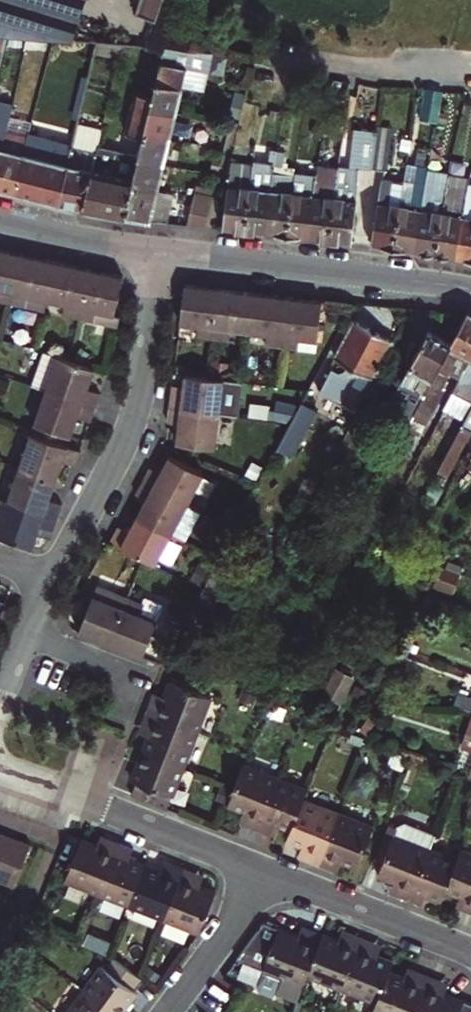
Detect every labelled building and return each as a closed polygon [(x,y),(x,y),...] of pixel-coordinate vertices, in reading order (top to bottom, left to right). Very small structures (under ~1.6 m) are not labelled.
[(3,40),(69,46),(83,0),(0,0),(0,40),(3,40)] [(132,19),(151,26),(160,0),(139,0),(132,19)] [(98,40),(97,48),(142,53),(145,45),(98,40)] [(212,59),(188,57),(161,54),(151,99),(148,113),(174,119),(180,94),(203,100),(205,90),(207,81),(212,59)] [(102,159),(103,153),(97,151),(82,215),(112,220),(125,223),(132,190),(138,165),(143,140),(148,113),(151,99),(135,95),(121,155),(114,154),(113,161),(102,159)] [(440,101),(423,97),(417,129),(434,132),(440,101)] [(235,126),(240,107),(227,104),(222,123),(235,126)] [(6,131),(9,116),(11,108),(0,106),(0,157),(6,131)] [(174,119),(148,113),(143,140),(169,146),(173,126),(174,119)] [(9,116),(6,131),(28,136),(28,133),(31,121),(9,116)] [(104,122),(78,116),(72,143),(58,210),(76,214),(82,215),(97,151),(104,122)] [(384,173),(390,126),(375,124),(374,130),(369,170),(369,172),(384,173)] [(336,165),(335,168),(328,245),(346,247),(351,247),(358,171),(369,172),(369,170),(374,130),(352,128),(348,167),(336,165)] [(0,157),(0,194),(6,196),(13,198),(28,136),(6,131),(0,157)] [(72,143),(28,133),(28,136),(13,198),(33,203),(57,210),(58,210),(72,143)] [(166,155),(169,146),(143,140),(138,165),(163,170),(166,155)] [(258,239),(266,239),(276,154),(269,153),(267,167),(253,165),(252,169),(245,237),(258,239)] [(276,154),(266,239),(278,241),(287,241),(294,175),(294,169),(284,168),(285,165),(283,164),(284,155),(276,154)] [(161,181),(163,170),(138,165),(132,190),(158,196),(161,181)] [(315,177),(309,243),(322,245),(328,245),(335,168),(316,166),(315,177)] [(252,169),(231,167),(223,235),(239,237),(245,237),(252,169)] [(404,172),(400,192),(422,196),(425,179),(426,176),(404,172)] [(302,243),(309,243),(315,177),(294,175),(287,241),(302,243)] [(446,183),(425,179),(422,196),(443,200),(446,183)] [(466,186),(446,183),(443,200),(463,203),(465,192),(466,186)] [(380,189),(368,249),(381,251),(390,253),(400,192),(380,189)] [(173,199),(158,196),(132,190),(125,223),(143,226),(149,227),(166,229),(173,199)] [(411,257),(422,196),(400,192),(390,253),(402,255),(411,257)] [(465,192),(463,203),(452,263),(468,266),(470,267),(470,193),(465,192)] [(193,195),(185,231),(206,233),(213,200),(193,195)] [(432,260),(443,200),(422,196),(411,257),(426,259),(432,260)] [(463,203),(443,200),(432,260),(445,262),(452,263),(463,203)] [(9,309),(19,260),(4,257),(0,256),(0,308),(9,309)] [(46,305),(54,266),(42,264),(19,260),(9,309),(23,312),(25,301),(46,305)] [(88,273),(74,270),(54,266),(46,305),(66,309),(64,321),(78,324),(88,273)] [(112,320),(122,279),(108,276),(88,273),(78,324),(116,330),(117,323),(112,320)] [(193,340),(209,342),(215,291),(203,289),(181,286),(176,325),(194,327),(193,340)] [(222,332),(244,335),(249,296),(237,294),(215,291),(209,342),(221,343),(222,332)] [(284,300),(273,299),(269,298),(249,296),(244,335),(265,337),(264,349),(278,351),(284,300)] [(310,304),(284,300),(278,351),(294,353),(295,341),(313,344),(319,305),(310,304)] [(446,350),(457,356),(469,362),(470,358),(470,318),(464,315),(448,347),(446,350)] [(347,371),(356,376),(338,410),(350,417),(388,344),(369,334),(351,325),(331,363),(347,371)] [(404,432),(446,350),(448,347),(431,338),(424,334),(375,427),(400,440),(404,432)] [(295,341),(294,353),(312,355),(313,344),(295,341)] [(446,350),(404,432),(414,438),(457,356),(446,350)] [(45,398),(58,362),(41,357),(29,392),(45,398)] [(469,362),(447,405),(467,416),(470,408),(470,358),(469,362)] [(96,376),(58,362),(45,398),(90,414),(96,399),(89,396),(93,387),(96,376)] [(338,410),(356,376),(347,371),(341,379),(332,374),(317,397),(338,410)] [(178,396),(168,395),(168,401),(167,410),(213,415),(233,417),(238,383),(180,376),(178,396)] [(303,396),(276,448),(285,453),(313,402),(303,396)] [(86,427),(90,414),(45,398),(34,430),(72,443),(76,431),(78,425),(86,427)] [(171,446),(208,451),(213,415),(167,410),(165,422),(164,428),(173,430),(171,446)] [(347,450),(363,420),(353,415),(337,445),(347,450)] [(463,424),(439,470),(449,475),(470,433),(470,428),(463,424)] [(399,466),(414,438),(404,432),(400,440),(389,461),(399,466)] [(67,469),(71,470),(76,456),(30,440),(17,475),(49,486),(55,470),(56,465),(67,469)] [(155,476),(145,471),(138,483),(183,507),(191,492),(198,477),(204,466),(169,451),(159,468),(155,476)] [(49,486),(17,475),(6,508),(52,524),(58,511),(52,508),(53,507),(43,503),(46,495),(49,486)] [(212,484),(198,477),(191,492),(204,499),(212,484)] [(167,536),(183,507),(138,483),(134,491),(131,497),(140,502),(132,517),(167,536)] [(183,507),(167,536),(181,543),(196,514),(183,507)] [(52,524),(6,508),(0,524),(0,542),(29,553),(31,552),(38,534),(47,537),(49,531),(52,524)] [(218,525),(228,531),(237,515),(226,509),(218,525)] [(112,534),(107,543),(151,567),(167,536),(132,517),(128,525),(123,534),(114,530),(112,534)] [(454,582),(438,576),(433,591),(449,597),(454,582)] [(74,630),(77,632),(93,638),(109,645),(126,598),(111,592),(106,604),(86,597),(74,630)] [(133,613),(138,603),(126,598),(109,645),(128,652),(141,657),(154,621),(137,615),(133,613)] [(137,615),(154,621),(160,604),(144,598),(137,615)] [(357,680),(337,670),(324,696),(344,706),(357,680)] [(210,691),(167,673),(159,691),(148,716),(192,734),(210,691)] [(372,695),(358,687),(354,696),(367,703),(372,695)] [(256,697),(241,691),(237,701),(252,707),(256,697)] [(457,696),(453,707),(470,713),(470,701),(457,696)] [(192,734),(148,716),(141,734),(133,752),(178,769),(192,734)] [(375,722),(368,717),(360,730),(367,735),(375,722)] [(461,747),(470,751),(470,721),(461,747)] [(363,739),(351,734),(348,742),(360,746),(363,739)] [(160,798),(166,800),(178,769),(133,752),(126,770),(120,783),(124,785),(120,793),(157,807),(160,798)] [(275,784),(238,770),(230,790),(220,814),(238,820),(236,825),(246,829),(255,832),(275,784)] [(284,839),(297,806),(302,794),(275,784),(255,832),(267,837),(272,839),(273,835),(284,839)] [(301,864),(314,869),(332,820),(297,806),(284,839),(282,844),(298,850),(305,853),(301,864)] [(332,820),(314,869),(327,874),(331,864),(337,866),(354,873),(370,834),(332,820)] [(383,884),(388,886),(384,897),(404,904),(424,854),(428,842),(399,830),(390,834),(385,832),(367,878),(383,884)] [(4,881),(11,884),(28,843),(0,832),(0,879),(4,881)] [(105,836),(101,847),(95,844),(81,839),(76,850),(66,873),(100,887),(117,841),(105,836)] [(130,847),(117,841),(100,887),(127,899),(141,863),(136,861),(126,857),(130,847)] [(439,897),(451,865),(424,854),(404,904),(414,908),(418,898),(424,900),(436,905),(439,897)] [(455,855),(451,865),(439,897),(459,905),(456,914),(462,916),(470,919),(470,861),(455,855)] [(157,869),(164,872),(168,862),(161,859),(157,869)] [(168,862),(164,872),(157,869),(154,869),(141,863),(127,899),(162,913),(180,867),(168,862)] [(193,872),(180,867),(162,913),(196,928),(210,891),(199,887),(196,886),(189,883),(193,872)] [(200,875),(193,872),(189,883),(196,886),(200,875)] [(292,1000),(300,979),(318,933),(310,930),(304,928),(300,938),(293,935),(263,923),(257,928),(236,957),(259,966),(257,969),(258,969),(252,985),(255,992),(269,997),(271,992),(292,1000)] [(300,938),(304,928),(297,925),(293,935),(300,938)] [(341,942),(318,933),(300,979),(306,981),(336,994),(359,937),(350,933),(345,931),(341,942)] [(336,994),(371,1007),(386,969),(389,961),(372,954),(376,944),(372,942),(359,937),(336,994)] [(82,996),(104,1011),(124,1011),(127,1009),(136,997),(130,992),(139,981),(136,979),(109,959),(82,996)] [(396,974),(386,969),(371,1007),(369,1011),(370,1011),(410,1011),(424,976),(406,968),(399,965),(396,974)] [(424,976),(410,1011),(470,1011),(470,1006),(441,994),(445,984),(441,982),(424,976)] [(300,979),(292,1000),(287,1011),(293,1011),(306,981),(300,979)] [(82,996),(70,1011),(104,1011),(82,996)]
